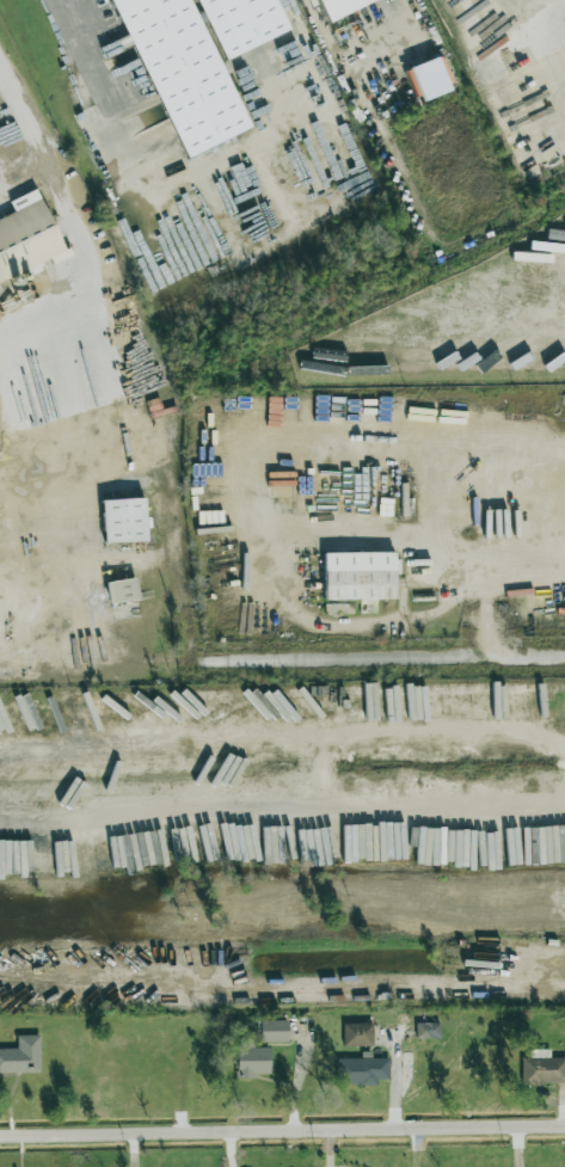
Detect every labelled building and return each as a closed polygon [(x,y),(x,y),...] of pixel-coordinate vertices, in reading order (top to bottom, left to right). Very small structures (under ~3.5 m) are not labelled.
[(183,158),(247,130),(191,0),(115,0),(183,158)] [(274,0),(196,0),(223,60),(288,31),(274,0)] [(378,0),(319,0),(327,20),(378,0)] [(37,189),(9,201),(15,212),(0,219),(0,283),(28,270),(29,274),(41,269),(39,263),(52,257),(54,263),(67,257),(37,189)] [(102,500),(104,543),(147,541),(146,527),(148,527),(146,498),(102,500)] [(324,553),(324,600),(395,599),(395,573),(398,573),(398,552),(324,553)] [(140,598),(135,577),(105,583),(109,604),(140,598)] [(261,1042),(288,1041),(288,1020),(260,1020),(261,1042)] [(373,1022),(343,1023),(343,1047),(373,1046),(373,1022)] [(440,1022),(416,1023),(416,1039),(441,1038),(440,1022)] [(17,1035),(17,1048),(0,1049),(0,1073),(40,1072),(40,1035),(17,1035)] [(270,1047),(253,1047),(253,1036),(236,1036),(237,1076),(270,1076),(270,1047)] [(550,1049),(524,1049),(525,1084),(564,1083),(564,1057),(550,1057),(550,1049)] [(378,1085),(378,1079),(389,1079),(390,1058),(372,1058),(372,1056),(341,1056),(341,1084),(378,1085)]
